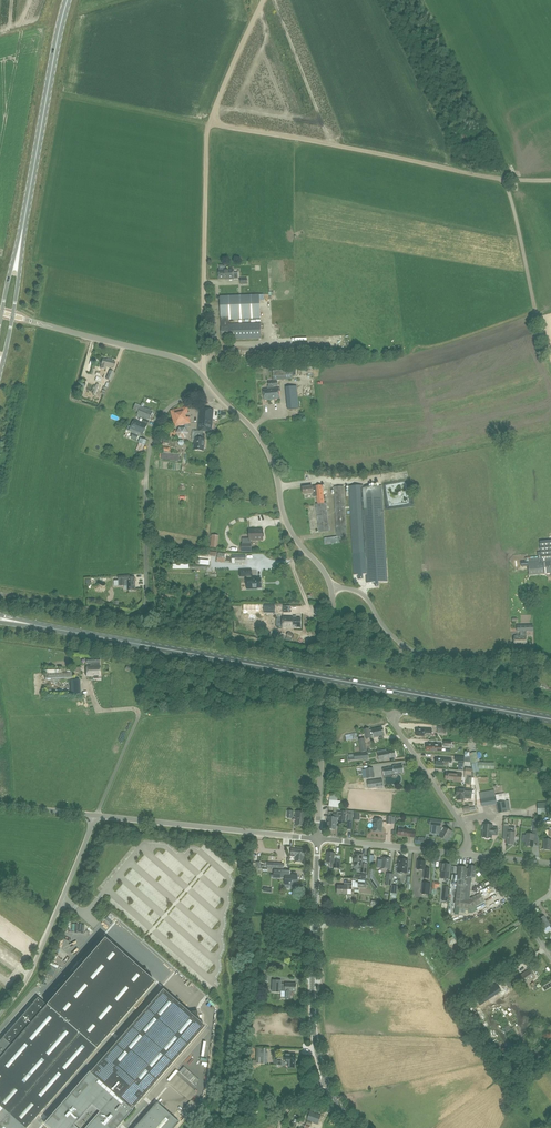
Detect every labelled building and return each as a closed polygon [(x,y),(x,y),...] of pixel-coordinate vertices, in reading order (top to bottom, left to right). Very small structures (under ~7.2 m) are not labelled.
[(219,280),(228,279),(228,280),(234,279),(238,279),(238,273),(233,273),(233,270),(219,270),(219,280)] [(220,320),(221,320),(229,319),(261,318),(259,295),(219,296),(220,320)] [(261,338),(260,322),(229,323),(229,319),(221,320),(221,340),(261,338)] [(224,360),(236,360),(235,348),(223,348),(224,360)] [(106,359),(102,359),(101,364),(101,368),(105,369),(106,366),(111,367),(114,367),(115,361),(112,361),(113,360),(107,358),(106,359)] [(273,370),(274,380),(293,378),(292,369),(273,370)] [(109,370),(106,379),(110,381),(114,372),(109,370)] [(299,408),(297,386),(286,387),(288,409),(299,408)] [(280,399),(279,388),(263,389),(264,400),(280,399)] [(149,420),(153,411),(140,406),(137,415),(149,420)] [(170,410),(174,427),(191,423),(189,416),(186,417),(185,414),(188,413),(187,406),(170,410)] [(212,432),(213,422),(214,409),(199,408),(197,430),(195,430),(193,450),(204,451),(205,438),(202,438),(202,432),(212,432)] [(139,433),(143,434),(147,424),(134,419),(131,426),(129,425),(126,430),(133,433),(131,437),(137,439),(139,436),(138,435),(139,433)] [(179,426),(176,432),(179,437),(185,437),(188,432),(185,426),(179,426)] [(138,442),(140,443),(139,443),(136,449),(142,452),(145,446),(147,440),(142,438),(140,438),(138,442)] [(316,496),(317,503),(317,504),(324,503),(322,485),(315,485),(315,487),(312,487),(312,486),(302,487),(303,494),(312,493),(313,497),(316,496)] [(363,487),(362,485),(349,486),(354,575),(357,575),(358,579),(363,579),(363,575),(367,574),(368,583),(375,582),(375,588),(379,587),(379,582),(387,582),(382,486),(363,487)] [(344,486),(334,487),(336,536),(323,538),(324,545),(347,542),(346,535),(344,486)] [(330,531),(327,506),(326,503),(324,503),(317,504),(317,503),(315,503),(316,507),(319,533),(330,531)] [(263,532),(263,530),(255,530),(255,529),(249,529),(249,538),(247,538),(247,544),(242,544),(242,551),(251,551),(251,544),(251,540),(255,540),(255,539),(263,539),(263,537),(264,536),(264,533),(263,532)] [(541,552),(541,558),(549,557),(550,555),(550,540),(539,541),(541,552)] [(541,558),(541,552),(537,552),(538,556),(525,557),(526,563),(528,563),(529,575),(547,573),(550,573),(550,555),(549,557),(541,558)] [(210,556),(199,555),(198,564),(209,565),(210,556)] [(246,578),(247,589),(257,588),(257,587),(261,587),(261,578),(253,579),(253,578),(250,578),(250,576),(251,576),(251,569),(239,570),(240,576),(248,576),(248,578),(246,578)] [(135,590),(135,577),(127,577),(127,576),(118,576),(118,580),(120,580),(120,586),(127,585),(127,590),(135,590)] [(300,627),(301,618),(292,617),(283,616),(282,628),(292,628),(292,627),(300,627)] [(533,625),(517,625),(517,631),(520,631),(520,636),(514,636),(514,645),(526,645),(526,631),(533,631),(533,625)] [(285,640),(290,642),(294,635),(289,632),(285,640)] [(100,663),(100,657),(87,658),(87,663),(90,663),(90,666),(86,666),(87,676),(100,675),(100,665),(99,663),(100,663)] [(47,673),(45,673),(45,680),(73,679),(73,672),(61,672),(61,669),(54,670),(54,669),(47,669),(47,673)] [(71,695),(81,694),(80,679),(70,680),(71,695)] [(374,737),(384,735),(382,727),(372,729),(372,730),(370,731),(369,728),(364,729),(366,739),(371,738),(370,735),(373,735),(374,737)] [(424,736),(424,737),(432,737),(432,729),(421,728),(420,729),(417,729),(416,736),(424,736)] [(365,738),(358,739),(361,752),(367,751),(365,738)] [(386,751),(386,749),(378,751),(379,756),(380,761),(385,759),(385,758),(387,758),(387,759),(396,757),(394,750),(386,751)] [(476,752),(470,753),(470,757),(471,761),(473,772),(479,771),(479,769),(494,769),(495,762),(478,762),(476,752)] [(403,772),(402,765),(393,767),(394,768),(390,769),(390,770),(384,770),(384,774),(403,772)] [(374,777),(373,767),(366,768),(366,769),(361,770),(363,778),(366,778),(374,777)] [(461,782),(462,774),(450,772),(450,773),(446,773),(445,780),(453,781),(461,782)] [(368,789),(383,787),(382,779),(367,781),(368,789)] [(464,801),(464,798),(471,799),(472,794),(472,790),(461,789),(457,789),(456,796),(457,796),(457,800),(464,801)] [(496,803),(506,801),(504,793),(495,795),(494,790),(479,793),(480,800),(486,799),(495,797),(496,803)] [(327,794),(326,800),(329,800),(329,807),(340,808),(341,801),(337,800),(338,795),(327,794)] [(486,799),(487,806),(496,804),(496,803),(495,797),(486,799)] [(509,801),(506,801),(496,803),(496,804),(498,813),(510,811),(509,801)] [(548,802),(537,803),(538,814),(549,814),(548,802)] [(339,821),(344,821),(345,813),(344,812),(344,811),(340,811),(340,810),(337,810),(337,812),(337,816),(336,816),(336,817),(335,817),(335,818),(337,818),(339,818),(339,821)] [(306,819),(307,812),(296,811),(295,818),(296,818),(296,825),(304,826),(305,819),(306,819)] [(336,829),(337,818),(335,818),(335,817),(336,817),(336,816),(337,816),(337,812),(333,812),(329,812),(329,817),(328,817),(327,829),(336,829)] [(373,831),(382,831),(383,820),(374,819),(373,831)] [(444,827),(441,826),(442,820),(430,819),(430,824),(436,825),(435,834),(438,834),(438,835),(439,836),(439,837),(448,841),(453,832),(444,827)] [(493,825),(484,824),(484,825),(483,826),(483,829),(484,829),(483,837),(485,837),(486,838),(489,838),(489,837),(491,838),(492,835),(497,835),(498,828),(492,828),(493,825)] [(503,834),(507,835),(506,844),(514,844),(515,832),(514,832),(515,827),(503,826),(503,834)] [(534,834),(526,833),(525,846),(533,846),(534,834)] [(295,856),(295,861),(303,862),(304,856),(305,856),(305,850),(291,849),(290,855),(295,856)] [(334,853),(327,853),(327,862),(330,862),(330,867),(332,868),(340,869),(340,860),(334,860),(334,853)] [(363,855),(355,854),(354,866),(354,868),(361,869),(360,872),(367,873),(367,863),(362,863),(363,855)] [(390,870),(391,858),(382,857),(381,859),(377,859),(377,868),(381,868),(381,869),(390,870)] [(407,873),(407,867),(408,860),(399,859),(397,872),(398,872),(399,873),(402,874),(403,873),(407,873)] [(426,861),(425,861),(418,861),(417,869),(424,870),(423,878),(429,879),(430,868),(425,868),(426,861)] [(441,878),(445,878),(445,882),(448,882),(450,864),(441,863),(440,868),(442,868),(441,878)] [(474,897),(470,899),(464,899),(466,881),(463,881),(464,867),(458,866),(457,879),(456,884),(458,884),(455,908),(470,909),(484,901),(480,893),(474,897)] [(475,877),(475,871),(475,870),(475,867),(469,866),(468,870),(466,869),(466,867),(464,867),(463,881),(466,881),(464,899),(470,899),(472,877),(475,877)] [(285,879),(285,884),(297,885),(298,875),(290,875),(290,871),(273,869),(273,878),(285,879)] [(380,886),(373,876),(369,879),(376,889),(380,886)] [(344,886),(338,886),(337,893),(347,894),(347,889),(352,889),(352,882),(344,882),(344,886)] [(430,894),(431,883),(422,882),(421,894),(430,894)] [(481,883),(474,886),(472,891),(476,893),(478,890),(483,888),(481,883)] [(112,920),(117,918),(113,911),(108,913),(112,920)] [(549,923),(544,915),(538,920),(544,929),(550,925),(550,928),(550,922),(549,923)] [(75,930),(83,929),(83,922),(74,923),(75,930)] [(64,939),(61,938),(59,944),(68,947),(71,938),(65,936),(64,939)] [(42,1109),(151,980),(104,939),(46,1005),(37,997),(0,1040),(0,1127),(26,1127),(42,1109)] [(530,969),(519,976),(525,985),(536,978),(530,969)] [(509,988),(514,984),(509,976),(504,980),(509,988)] [(281,980),(274,980),(273,992),(280,992),(280,991),(285,991),(285,998),(291,998),(291,991),(295,991),(296,983),(285,983),(285,984),(281,984),(281,980)] [(496,983),(475,998),(480,1005),(501,991),(496,983)] [(45,1123),(50,1127),(115,1127),(131,1110),(204,1026),(197,1019),(197,1011),(189,1012),(162,989),(89,1073),(45,1123)] [(256,1060),(256,1063),(267,1064),(268,1053),(267,1053),(267,1048),(257,1048),(256,1060)] [(296,1054),(286,1054),(285,1061),(289,1061),(289,1067),(295,1067),(295,1062),(296,1054)] [(175,1074),(168,1082),(189,1100),(196,1092),(175,1074)] [(192,1097),(186,1105),(193,1110),(199,1103),(192,1097)] [(178,1122),(156,1102),(134,1127),(173,1127),(178,1122)] [(318,1124),(321,1115),(310,1111),(307,1120),(318,1124)]
